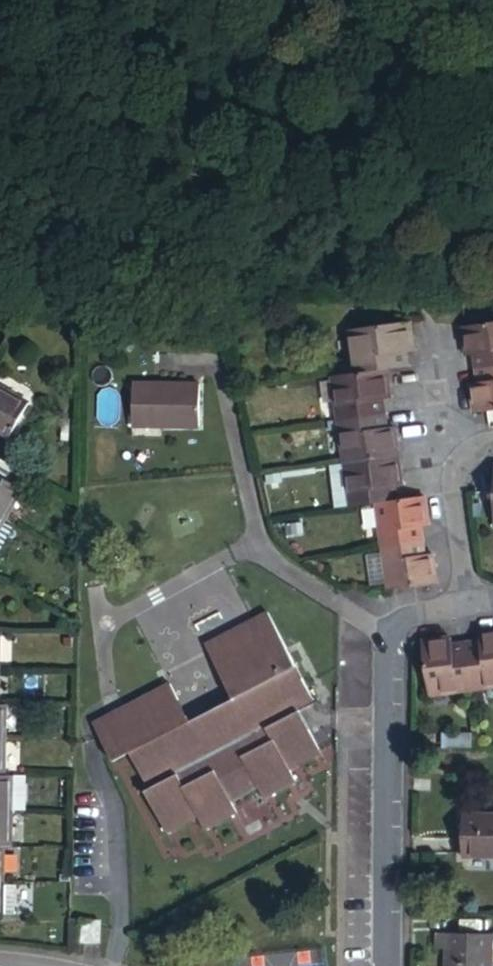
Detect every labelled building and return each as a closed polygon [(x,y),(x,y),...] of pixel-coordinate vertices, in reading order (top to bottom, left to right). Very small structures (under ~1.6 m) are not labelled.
[(411,354),(407,325),(345,334),(349,362),(351,361),(353,377),(383,373),(402,370),(400,355),(405,354),(411,354)] [(460,332),(464,361),(470,361),(475,360),(477,373),(492,371),(492,328),(460,332)] [(477,373),(479,386),(473,387),(468,388),(472,418),(485,416),(492,415),(492,371),(477,373)] [(383,373),(353,377),(329,380),(333,409),(334,409),(336,423),(377,418),(375,403),(382,402),(388,402),(383,373)] [(200,388),(135,388),(135,430),(200,430),(200,388)] [(0,395),(0,433),(8,438),(24,408),(0,395)] [(375,403),(377,418),(384,417),(382,402),(375,403)] [(384,417),(377,418),(379,432),(386,431),(384,417)] [(377,418),(336,423),(338,437),(336,437),(340,467),(396,459),(392,430),(386,431),(379,432),(377,418)] [(396,459),(340,467),(344,495),(346,495),(348,511),(372,507),(389,505),(387,489),(394,488),(400,488),(396,459)] [(35,485),(2,467),(0,471),(0,487),(20,498),(27,501),(35,485)] [(4,526),(20,498),(0,487),(0,523),(4,526)] [(396,504),(394,488),(387,489),(389,505),(396,504)] [(379,535),(382,550),(416,545),(414,530),(419,529),(425,528),(421,501),(396,504),(389,505),(372,507),(376,535),(379,535)] [(416,545),(382,550),(384,564),(380,564),(384,593),(402,591),(433,586),(429,559),(423,560),(418,560),(416,545)] [(282,674),(236,698),(191,722),(171,684),(93,724),(114,765),(132,756),(150,789),(146,791),(169,835),(198,820),(204,831),(237,814),(231,802),(259,787),(265,799),(296,783),(289,770),(320,754),(297,712),(318,702),(271,612),(254,621),(282,674)] [(207,645),(236,698),(282,674),(254,621),(207,645)] [(467,691),(484,689),(484,692),(492,691),(492,634),(475,637),(476,643),(477,649),(461,651),(467,691)] [(447,642),(418,646),(425,700),(455,696),(454,693),(467,691),(461,651),(448,653),(447,647),(447,642)] [(0,706),(0,741),(10,741),(10,706),(4,706),(0,706)] [(10,741),(0,741),(0,777),(10,777),(10,741)] [(10,777),(0,777),(0,811),(18,811),(18,777),(10,777)] [(18,811),(0,811),(0,846),(9,846),(18,846),(18,811)] [(461,814),(460,856),(492,856),(492,814),(461,814)] [(0,846),(0,882),(9,882),(9,846),(0,846)] [(9,882),(0,882),(0,913),(8,913),(9,882)] [(100,917),(79,916),(78,938),(99,939),(99,927),(100,917)] [(490,934),(432,933),(432,949),(445,949),(445,965),(490,965),(490,934)]
